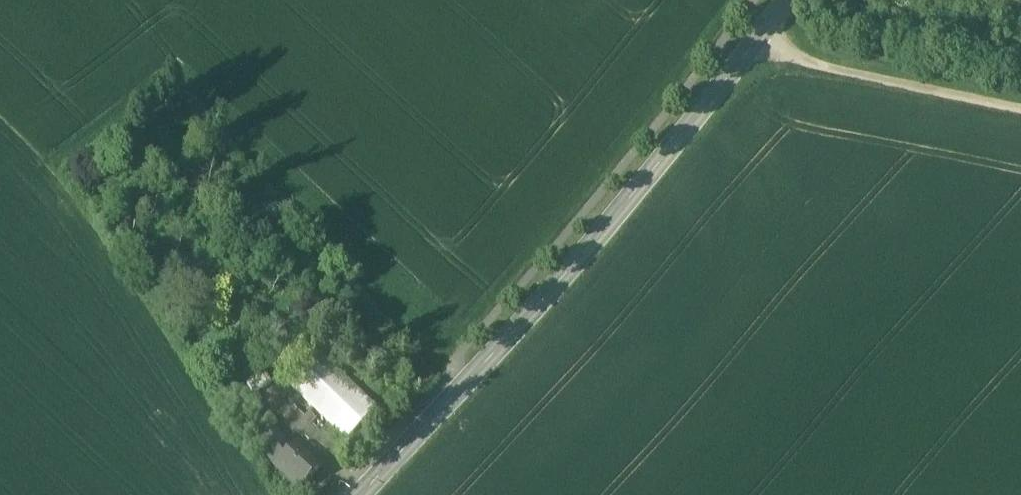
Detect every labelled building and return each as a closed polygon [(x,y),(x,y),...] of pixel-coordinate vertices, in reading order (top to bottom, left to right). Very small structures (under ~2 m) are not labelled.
[(375,410),(315,353),(287,384),(300,398),(277,414),(294,435),(297,434),(302,439),(304,437),(315,448),(317,446),(329,458),(375,410)] [(260,366),(242,378),(254,396),(272,384),(260,366)] [(267,420),(251,431),(276,467),(289,453),(267,420)] [(318,469),(294,447),(289,453),(276,467),(275,468),(299,490),(318,469)]
